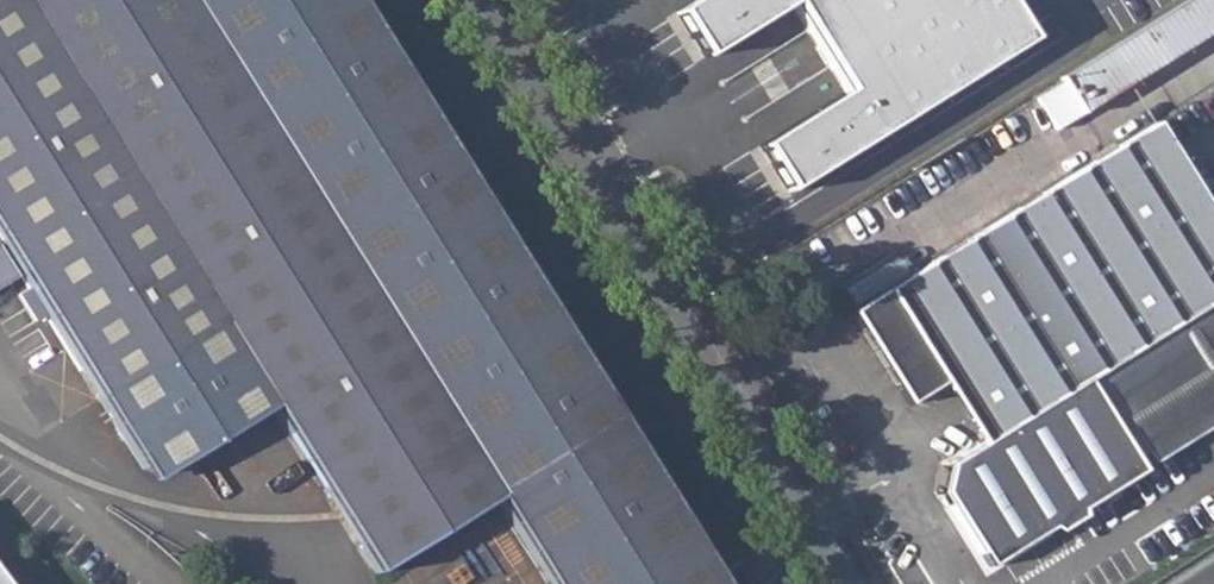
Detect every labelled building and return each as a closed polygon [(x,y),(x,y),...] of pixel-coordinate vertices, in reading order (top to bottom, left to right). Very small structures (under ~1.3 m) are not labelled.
[(30,289),(46,314),(100,400),(142,469),(163,475),(271,407),(375,574),(494,498),(548,583),(748,583),(735,563),(714,576),(353,0),(0,0),(0,241),(30,289)] [(1028,43),(1001,0),(692,0),(672,12),(703,61),(789,8),(841,93),(756,145),(784,191),(1028,43)] [(1059,78),(1081,113),(1213,31),(1213,0),(1183,0),(1059,78)] [(1086,380),(1213,301),(1213,223),(1153,124),(852,311),(909,403),(953,377),(991,437),(932,475),(989,567),(1051,529),(1060,530),(1081,517),(1082,509),(1144,470),(1086,380)] [(15,278),(0,253),(0,287),(15,278)] [(508,558),(484,573),(490,583),(524,583),(508,558)]
